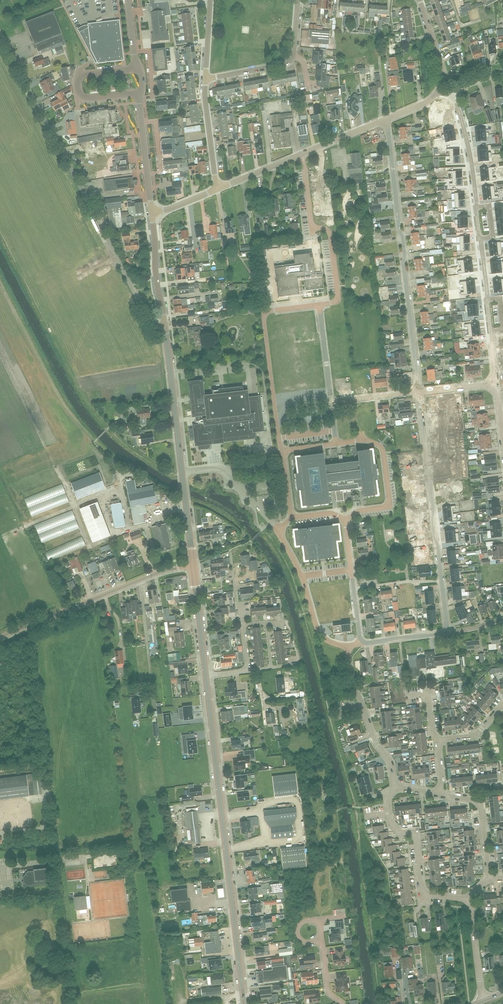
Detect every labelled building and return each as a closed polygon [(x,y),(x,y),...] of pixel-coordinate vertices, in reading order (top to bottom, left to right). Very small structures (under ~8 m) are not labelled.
[(150,3),(147,4),(149,15),(151,14),(153,33),(151,33),(152,42),(169,40),(168,31),(166,31),(164,16),(166,16),(171,15),(170,11),(170,9),(169,4),(169,2),(181,0),(149,0),(150,3)] [(324,9),(317,9),(318,1),(316,1),(316,0),(315,0),(312,0),(311,3),(312,3),(312,4),(311,4),(310,22),(317,22),(320,22),(320,14),(324,15),(324,9)] [(432,4),(434,11),(441,8),(439,2),(432,4)] [(466,6),(457,8),(458,14),(467,11),(466,6)] [(434,11),(436,17),(443,15),(446,14),(454,11),(453,8),(449,10),(442,12),(441,8),(434,11)] [(399,18),(411,16),(410,9),(401,10),(402,15),(399,16),(399,18)] [(486,9),(469,14),(471,21),(476,20),(482,18),(488,16),(486,9)] [(61,46),(64,45),(66,44),(64,38),(62,34),(63,34),(54,12),(26,23),(39,55),(55,49),(61,46)] [(179,22),(183,22),(191,21),(190,13),(182,14),(182,19),(179,20),(179,22)] [(329,23),(335,24),(336,21),(335,21),(332,20),(330,20),(330,19),(327,19),(328,15),(324,15),(324,18),(323,18),(323,23),(329,23)] [(438,23),(445,21),(443,15),(436,17),(438,23)] [(411,16),(399,18),(402,18),(403,22),(400,23),(400,25),(412,23),(411,16)] [(183,29),(192,28),(191,21),(183,22),(183,26),(180,27),(180,29),(183,29)] [(438,23),(440,30),(454,25),(457,24),(458,24),(457,21),(456,22),(453,22),(446,25),(445,21),(438,23)] [(99,62),(113,60),(115,60),(121,57),(119,44),(121,44),(118,24),(113,22),(84,26),(78,29),(96,64),(99,62)] [(412,23),(400,25),(403,25),(404,29),(401,30),(401,32),(413,30),(412,23)] [(440,30),(442,36),(449,34),(452,33),(451,29),(455,28),(454,25),(440,30)] [(184,36),(193,35),(192,28),(183,29),(184,33),(181,34),(181,36),(184,36)] [(328,45),(329,40),(330,32),(310,30),(309,38),(311,38),(311,43),(326,44),(328,45)] [(413,30),(401,32),(404,32),(405,36),(401,37),(402,39),(405,39),(405,38),(414,37),(413,30)] [(449,34),(442,36),(445,43),(452,41),(451,40),(455,39),(454,36),(451,38),(449,34)] [(185,42),(193,41),(193,35),(184,36),(185,40),(182,41),(182,43),(185,43),(185,42)] [(474,45),(472,36),(469,37),(470,40),(470,42),(471,46),(470,46),(472,52),(474,59),(479,58),(476,51),(477,50),(476,45),(474,45)] [(476,51),(479,58),(483,57),(481,50),(485,49),(483,43),(476,45),(477,50),(476,51)] [(61,46),(55,49),(58,56),(64,53),(61,46)] [(166,57),(165,49),(154,51),(155,54),(153,55),(153,54),(154,68),(155,68),(156,68),(157,71),(168,70),(167,62),(171,62),(170,57),(166,57)] [(450,60),(451,63),(450,63),(450,64),(451,67),(452,68),(455,67),(456,66),(455,65),(460,64),(458,58),(462,56),(461,53),(455,55),(456,58),(450,60)] [(43,68),(51,64),(48,58),(43,60),(42,57),(33,60),(36,67),(41,64),(43,68)] [(406,69),(406,73),(403,73),(404,82),(413,81),(412,72),(411,72),(411,69),(415,68),(414,63),(407,64),(407,69),(406,69)] [(67,67),(61,68),(64,82),(70,80),(67,67)] [(388,72),(388,77),(389,82),(390,87),(391,87),(392,88),(396,87),(396,86),(397,86),(396,77),(398,76),(398,71),(388,72)] [(45,77),(46,80),(40,83),(43,88),(52,84),(51,80),(54,79),(51,73),(43,77),(44,78),(44,77),(45,77)] [(157,81),(158,93),(166,92),(165,80),(170,79),(169,75),(162,76),(163,80),(157,81)] [(377,88),(381,88),(380,82),(375,82),(376,86),(369,87),(371,98),(378,97),(377,88)] [(52,91),(53,94),(52,94),(60,90),(57,85),(54,87),(52,84),(43,88),(46,94),(52,91)] [(62,91),(64,95),(72,91),(72,86),(62,91)] [(217,94),(218,99),(221,99),(220,96),(223,95),(222,87),(216,88),(216,89),(213,90),(214,95),(217,94)] [(62,92),(56,94),(59,99),(51,103),(53,107),(66,100),(62,92)] [(353,95),(351,97),(350,98),(349,98),(349,100),(347,103),(348,113),(351,114),(351,116),(352,116),(355,118),(357,115),(357,114),(359,112),(358,111),(359,110),(356,107),(358,103),(363,103),(362,95),(358,96),(356,94),(353,95)] [(484,106),(480,95),(471,98),(473,105),(472,106),(474,110),(475,110),(476,110),(478,109),(478,108),(484,106)] [(168,98),(169,102),(166,102),(166,101),(156,102),(157,111),(167,109),(167,105),(176,104),(176,97),(168,98)] [(62,109),(69,106),(66,100),(53,107),(55,111),(61,108),(62,109)] [(331,116),(332,116),(332,120),(340,119),(339,111),(343,111),(342,101),(339,101),(336,102),(336,105),(327,106),(327,111),(330,111),(331,116)] [(313,105),(314,115),(321,114),(320,104),(313,105)] [(441,119),(448,119),(447,106),(440,107),(441,119)] [(308,128),(307,119),(305,107),(297,108),(299,120),(300,120),(301,123),(299,123),(300,126),(297,126),(298,136),(307,135),(306,128),(308,128)] [(494,122),(489,107),(484,109),(489,124),(494,122)] [(80,119),(81,126),(87,126),(87,127),(91,127),(91,124),(104,123),(104,128),(103,128),(104,137),(111,136),(111,134),(117,134),(117,129),(116,130),(115,127),(112,127),(112,124),(111,124),(111,122),(118,121),(117,114),(116,114),(115,108),(111,109),(111,110),(109,110),(108,108),(104,109),(104,110),(99,111),(99,109),(94,110),(95,112),(92,112),(92,111),(88,111),(88,113),(85,114),(85,112),(81,113),(82,119),(80,119)] [(73,112),(65,114),(67,122),(71,121),(70,117),(74,116),(73,112)] [(282,148),(281,133),(279,121),(284,120),(293,119),(292,113),(280,114),(270,116),(274,149),(282,148)] [(179,136),(179,135),(181,135),(181,132),(182,132),(181,128),(180,128),(180,126),(178,126),(177,118),(170,119),(171,121),(159,123),(160,132),(166,131),(166,134),(172,133),(172,137),(179,136)] [(320,132),(318,125),(320,125),(319,119),(311,121),(312,126),(311,126),(313,134),(320,132)] [(68,135),(77,134),(77,133),(75,121),(66,122),(68,135)] [(445,135),(442,135),(442,137),(455,135),(454,129),(444,131),(445,135)] [(281,133),(282,148),(291,147),(289,132),(286,132),(281,133)] [(87,136),(87,137),(82,137),(78,138),(78,144),(103,139),(102,134),(97,134),(97,135),(92,135),(92,136),(87,136)] [(254,140),(255,145),(257,154),(263,153),(262,145),(261,139),(261,140),(260,135),(254,137),(254,140)] [(106,138),(107,145),(114,144),(115,149),(118,149),(118,147),(126,146),(125,139),(114,141),(113,137),(106,138)] [(162,155),(172,154),(172,157),(186,156),(186,149),(184,137),(162,139),(161,141),(161,148),(162,155)] [(230,144),(231,147),(228,147),(229,156),(237,155),(235,146),(235,140),(233,140),(229,141),(228,141),(229,145),(230,144)] [(243,155),(251,154),(249,145),(244,145),(244,142),(238,142),(239,149),(242,149),(243,155)] [(350,177),(351,185),(363,184),(362,179),(359,153),(351,154),(352,165),(348,166),(349,174),(350,174),(350,177)] [(110,168),(111,172),(118,171),(129,170),(128,155),(115,156),(116,162),(113,162),(113,168),(110,168)] [(186,156),(172,157),(173,161),(164,162),(164,170),(174,169),(174,172),(188,171),(187,160),(186,156)] [(374,165),(383,164),(382,158),(376,158),(376,156),(371,157),(371,159),(373,159),(374,165)] [(199,174),(202,173),(202,174),(207,174),(207,170),(206,170),(205,162),(198,163),(198,166),(198,165),(199,174)] [(198,165),(198,166),(191,166),(192,174),(199,174),(198,165)] [(133,177),(104,181),(105,192),(134,188),(135,184),(135,181),(134,181),(133,177)] [(181,194),(181,188),(182,188),(181,182),(172,183),(172,188),(170,188),(170,189),(167,190),(168,195),(176,194),(176,195),(181,194)] [(375,189),(375,194),(380,193),(380,191),(386,190),(385,184),(376,185),(376,188),(375,189)] [(495,192),(483,194),(484,200),(496,199),(499,199),(498,196),(495,197),(495,192)] [(292,209),(292,206),(295,206),(294,200),(294,197),(291,198),(290,194),(289,194),(289,193),(284,194),(284,195),(283,195),(286,213),(290,212),(290,209),(292,209)] [(380,193),(375,194),(376,196),(377,196),(378,197),(373,198),(374,206),(378,205),(378,202),(387,201),(386,194),(380,195),(380,193)] [(455,193),(452,193),(452,195),(455,195),(455,201),(465,200),(465,193),(455,193)] [(120,198),(104,200),(105,208),(121,207),(120,198)] [(270,200),(270,206),(267,206),(268,217),(276,216),(275,212),(279,211),(280,210),(279,205),(278,205),(277,199),(270,200)] [(134,226),(134,224),(137,224),(137,221),(134,221),(134,218),(143,216),(143,213),(144,213),(143,203),(135,204),(135,202),(131,202),(131,201),(127,202),(129,212),(121,213),(120,208),(107,209),(109,229),(122,228),(110,231),(111,234),(123,230),(128,229),(128,227),(135,227),(134,226)] [(492,217),(491,204),(483,205),(484,218),(492,217)] [(262,214),(262,210),(261,210),(261,209),(256,210),(256,211),(255,211),(257,221),(259,221),(259,222),(263,222),(263,220),(267,220),(267,214),(262,214)] [(245,215),(239,216),(240,226),(243,226),(244,235),(251,235),(249,223),(246,223),(245,215)] [(230,219),(228,220),(227,220),(227,221),(224,221),(225,229),(229,229),(230,236),(233,236),(231,220),(230,219)] [(380,231),(384,231),(384,229),(390,228),(390,221),(381,222),(381,229),(380,229),(380,231)] [(486,223),(486,237),(494,236),(493,223),(486,223)] [(218,239),(221,239),(220,234),(217,234),(217,225),(209,226),(210,235),(214,234),(214,239),(218,239)] [(196,237),(204,236),(202,227),(195,227),(196,237)] [(122,234),(123,234),(123,240),(126,239),(127,242),(125,242),(126,250),(130,250),(130,254),(139,253),(138,241),(134,242),(134,241),(130,241),(129,238),(130,238),(129,233),(130,233),(129,230),(122,231),(122,234)] [(188,244),(192,244),(192,238),(189,238),(188,230),(181,231),(181,233),(178,233),(179,239),(181,238),(182,239),(184,238),(184,241),(187,240),(188,244)] [(383,240),(392,239),(391,232),(385,233),(384,231),(380,231),(380,233),(382,233),(383,240)] [(183,263),(191,262),(191,265),(195,264),(195,261),(192,261),(191,254),(182,255),(183,263)] [(319,274),(315,274),(313,256),(310,257),(310,254),(294,255),(295,266),(275,268),(279,297),(299,294),(297,279),(305,277),(306,290),(323,288),(322,275),(319,276),(319,274)] [(425,258),(426,262),(423,262),(422,259),(415,260),(415,266),(430,264),(430,263),(434,263),(433,257),(425,258)] [(385,268),(389,268),(389,266),(395,265),(394,259),(385,260),(386,266),(384,266),(385,268)] [(188,268),(181,269),(176,269),(175,269),(175,270),(175,274),(176,275),(194,272),(194,273),(200,272),(199,263),(195,264),(191,265),(188,265),(188,268)] [(389,268),(385,268),(385,271),(386,271),(387,277),(396,276),(395,269),(389,270),(389,268)] [(189,293),(194,293),(193,289),(188,289),(188,286),(178,287),(179,294),(189,293)] [(389,287),(379,287),(380,300),(383,300),(382,290),(389,290),(389,287)] [(383,306),(389,306),(393,305),(393,303),(399,303),(399,296),(389,297),(390,301),(382,302),(382,306),(381,304),(379,304),(380,307),(383,306)] [(502,297),(494,297),(495,310),(502,310),(502,297)] [(181,306),(174,307),(175,314),(182,313),(182,314),(186,313),(186,312),(188,311),(188,308),(194,308),(193,305),(188,305),(187,305),(185,305),(181,306)] [(393,305),(389,306),(389,308),(391,308),(391,314),(401,313),(400,306),(394,307),(393,305)] [(209,316),(207,316),(200,317),(201,326),(206,325),(206,327),(211,326),(211,323),(210,324),(209,316)] [(199,327),(188,328),(188,334),(193,334),(195,343),(204,342),(203,332),(202,326),(199,327)] [(394,341),(393,341),(393,343),(390,343),(391,348),(400,347),(399,342),(398,342),(397,340),(404,340),(403,333),(394,334),(394,341)] [(478,344),(469,345),(469,348),(468,348),(469,352),(479,351),(478,344)] [(480,358),(479,351),(469,352),(469,356),(470,356),(470,359),(480,358)] [(390,358),(390,361),(394,360),(395,360),(406,359),(405,357),(405,352),(394,353),(395,358),(392,358),(390,358)] [(406,359),(395,360),(395,364),(396,364),(397,367),(406,366),(406,359)] [(472,362),(474,376),(481,375),(480,366),(476,366),(476,365),(475,365),(474,361),(472,362)] [(474,376),(472,362),(470,362),(470,366),(469,366),(469,367),(466,367),(467,377),(474,376)] [(371,368),(372,371),(372,376),(380,375),(379,367),(377,367),(371,368)] [(193,415),(193,417),(193,416),(195,416),(196,425),(194,426),(196,445),(198,445),(198,450),(206,449),(208,449),(211,446),(209,444),(222,442),(222,443),(223,443),(222,441),(226,441),(227,441),(231,440),(235,439),(240,439),(244,439),(245,438),(246,438),(247,439),(248,438),(249,438),(250,438),(251,438),(253,438),(254,437),(256,438),(256,437),(255,432),(264,431),(259,395),(249,396),(248,389),(243,390),(243,386),(212,389),(212,391),(204,392),(202,381),(189,382),(189,383),(189,384),(189,385),(190,387),(190,389),(190,392),(191,397),(191,402),(192,407),(193,412),(193,413),(193,415)] [(483,395),(476,396),(478,410),(480,410),(480,406),(481,406),(481,405),(484,405),(483,395)] [(478,410),(476,396),(469,397),(470,406),(474,406),(474,407),(475,407),(476,411),(478,410)] [(443,398),(430,399),(431,407),(441,405),(440,401),(443,400),(443,398)] [(400,404),(400,411),(411,410),(410,403),(400,404)] [(441,405),(431,407),(432,414),(445,412),(444,410),(441,410),(441,405)] [(448,419),(460,418),(460,412),(458,412),(458,408),(445,409),(446,414),(448,413),(448,419)] [(142,409),(136,410),(138,420),(141,419),(141,425),(146,425),(146,419),(146,418),(150,417),(149,413),(150,413),(150,411),(149,410),(149,409),(145,410),(142,410),(142,409)] [(411,410),(400,411),(401,418),(412,417),(411,410)] [(477,419),(477,422),(488,420),(487,413),(477,415),(477,414),(473,415),(474,419),(476,419),(477,419)] [(303,415),(304,423),(311,422),(311,414),(303,415)] [(443,421),(439,421),(438,418),(431,418),(432,426),(443,425),(443,421)] [(489,427),(488,420),(477,422),(478,425),(479,425),(479,428),(489,427)] [(119,431),(123,425),(116,421),(113,426),(119,431)] [(147,442),(153,442),(152,434),(145,435),(145,434),(140,435),(142,444),(147,443),(147,442)] [(489,434),(480,435),(480,438),(479,439),(480,442),(490,441),(489,434)] [(413,440),(409,441),(410,451),(417,450),(416,437),(413,437),(413,440)] [(404,438),(401,439),(402,452),(410,451),(409,441),(404,441),(404,438)] [(491,448),(490,441),(480,442),(480,446),(481,446),(482,449),(491,448)] [(302,507),(329,503),(328,492),(335,491),(337,502),(344,501),(343,490),(359,488),(359,490),(362,489),(363,497),(379,495),(377,480),(379,480),(377,464),(375,464),(373,450),(357,452),(358,460),(342,462),(342,457),(339,457),(340,462),(324,464),(323,454),(296,457),(298,474),(295,474),(297,491),(300,490),(302,507)] [(462,454),(454,455),(455,463),(465,462),(464,451),(461,451),(462,454)] [(485,457),(485,464),(496,463),(496,456),(485,457)] [(448,467),(451,466),(451,458),(438,458),(438,463),(448,463),(448,467)] [(465,462),(455,463),(456,470),(463,469),(464,472),(466,472),(465,462)] [(486,471),(497,470),(496,463),(485,464),(486,471)] [(77,500),(105,489),(99,473),(71,484),(77,500)] [(487,480),(488,487),(499,485),(498,478),(487,480)] [(145,504),(157,502),(153,486),(136,489),(134,480),(126,482),(134,525),(144,523),(142,514),(146,513),(145,504)] [(62,484),(25,499),(32,517),(69,502),(62,484)] [(421,484),(414,485),(415,495),(420,494),(420,497),(423,497),(421,484)] [(414,485),(406,486),(408,499),(411,498),(410,495),(415,495),(414,485)] [(500,492),(499,485),(488,487),(489,494),(500,492)] [(490,509),(501,508),(500,505),(499,501),(489,502),(490,509)] [(98,502),(80,509),(93,542),(110,536),(98,502)] [(120,503),(111,505),(116,528),(125,527),(120,503)] [(453,506),(442,507),(443,515),(454,513),(453,509),(456,508),(456,506),(453,506)] [(501,508),(490,509),(491,516),(501,515),(500,510),(501,510),(501,508)] [(35,525),(39,535),(76,520),(72,511),(35,525)] [(454,513),(443,515),(444,522),(455,521),(454,521),(458,521),(457,518),(454,518),(454,513)] [(424,515),(411,516),(411,519),(414,518),(415,523),(425,522),(424,515)] [(79,529),(76,520),(39,535),(42,543),(79,529)] [(425,522),(415,523),(416,534),(419,534),(419,530),(426,529),(425,522)] [(170,542),(169,536),(166,523),(152,527),(155,539),(158,552),(171,549),(169,542),(170,542)] [(491,531),(502,529),(501,527),(500,523),(490,524),(491,531)] [(222,525),(218,526),(213,526),(213,530),(199,532),(199,536),(210,535),(214,534),(214,535),(223,534),(223,533),(227,533),(227,531),(223,531),(222,525)] [(318,559),(325,558),(338,557),(336,541),(340,541),(338,525),(315,527),(308,528),(308,529),(306,529),(293,530),(295,546),(302,545),(304,561),(317,559),(317,558),(318,559)] [(502,529),(491,531),(492,538),(502,536),(501,532),(502,532),(502,529)] [(130,535),(132,540),(141,537),(140,531),(130,535)] [(487,531),(483,532),(477,532),(479,543),(484,542),(483,534),(484,534),(488,534),(487,531)] [(210,535),(199,536),(200,541),(215,539),(215,540),(219,540),(219,543),(227,542),(227,541),(231,541),(231,539),(227,539),(226,533),(223,534),(214,535),(214,534),(210,535)] [(85,545),(82,536),(45,553),(49,562),(85,545)] [(364,548),(368,547),(368,545),(367,545),(366,539),(357,540),(358,546),(364,546),(364,548)] [(502,552),(502,547),(502,545),(491,546),(491,549),(493,549),(493,553),(502,552)] [(368,547),(364,548),(365,550),(358,550),(359,557),(368,556),(367,550),(369,550),(368,547)] [(428,547),(415,548),(415,551),(418,551),(419,555),(429,554),(428,547)] [(128,562),(129,565),(130,565),(130,566),(133,565),(133,564),(138,562),(136,556),(135,556),(133,550),(127,553),(129,557),(124,559),(124,560),(125,563),(128,562)] [(502,559),(502,552),(493,553),(493,556),(492,557),(492,560),(502,559)] [(241,556),(242,566),(249,565),(250,571),(258,570),(256,559),(250,560),(249,555),(248,555),(246,554),(244,555),(242,556),(241,556)] [(419,560),(416,560),(417,563),(430,562),(429,554),(419,555),(419,560)] [(107,574),(119,569),(114,557),(102,562),(107,574)] [(96,560),(88,563),(91,572),(99,570),(96,560)] [(230,570),(230,564),(223,565),(212,567),(211,567),(212,576),(220,575),(220,571),(225,570),(226,581),(231,580),(231,578),(231,576),(230,570)] [(419,571),(420,577),(431,576),(430,569),(425,570),(425,566),(418,567),(418,571),(419,571)] [(260,569),(260,573),(256,573),(257,581),(268,580),(267,572),(267,568),(260,569)] [(77,583),(74,577),(63,582),(65,589),(69,588),(70,590),(76,587),(74,584),(77,583)] [(338,595),(336,595),(336,600),(342,599),(341,597),(341,596),(347,596),(346,591),(346,590),(346,586),(339,587),(339,592),(339,594),(340,594),(340,595),(339,595),(338,595)] [(401,587),(401,595),(413,594),(412,586),(401,587)] [(241,598),(253,597),(252,588),(246,589),(246,590),(240,590),(241,598)] [(320,589),(313,591),(314,595),(314,596),(316,600),(321,598),(321,599),(322,601),(327,599),(326,595),(324,595),(323,596),(322,596),(322,595),(321,593),(320,589)] [(392,589),(380,590),(381,598),(393,597),(392,589)] [(174,596),(175,596),(176,603),(179,602),(188,601),(187,594),(178,595),(178,590),(173,591),(174,596)] [(224,601),(226,601),(225,595),(213,597),(214,602),(218,602),(219,606),(225,605),(224,601)] [(365,607),(373,606),(372,602),(376,602),(376,596),(370,596),(370,600),(364,600),(365,607)] [(487,599),(485,600),(487,606),(489,605),(491,611),(498,609),(495,600),(494,600),(493,597),(487,599)] [(131,602),(130,602),(131,613),(132,613),(132,615),(142,614),(141,603),(138,604),(137,600),(136,600),(136,599),(134,599),(134,600),(130,600),(131,602)] [(486,607),(487,606),(485,600),(483,601),(484,603),(484,604),(478,606),(481,615),(488,613),(486,607)] [(131,613),(130,602),(127,603),(127,602),(125,602),(125,603),(124,603),(124,607),(121,607),(122,618),(128,618),(128,613),(131,613)] [(404,611),(404,609),(415,608),(415,602),(408,602),(405,602),(405,607),(402,607),(402,611),(404,611)] [(458,614),(465,611),(464,608),(467,606),(466,603),(455,609),(458,614)] [(324,610),(319,612),(320,616),(320,617),(322,621),(328,619),(327,614),(327,612),(326,612),(326,611),(327,611),(328,611),(330,610),(329,606),(324,607),(324,610)] [(343,606),(337,607),(338,611),(340,611),(341,611),(342,611),(342,612),(342,614),(343,618),(349,617),(349,613),(349,612),(348,608),(343,609),(343,608),(343,606)] [(366,613),(374,612),(374,615),(380,615),(380,611),(378,612),(377,609),(373,609),(373,606),(365,607),(366,613)] [(277,614),(280,614),(280,607),(272,608),(273,616),(277,616),(277,614)] [(223,615),(228,614),(227,608),(220,609),(221,613),(215,613),(215,617),(216,617),(216,624),(224,624),(223,615)] [(259,616),(258,608),(251,609),(252,615),(256,615),(256,617),(259,616)] [(168,609),(164,609),(165,622),(175,620),(175,616),(169,616),(168,609)] [(465,611),(458,614),(461,620),(467,617),(472,615),(470,613),(467,614),(465,611)] [(380,615),(374,615),(374,618),(367,619),(368,626),(375,625),(375,621),(379,621),(378,618),(380,617),(380,615)] [(155,637),(152,638),(150,618),(147,618),(149,638),(150,639),(150,642),(156,642),(156,639),(155,639),(155,637)] [(415,619),(403,619),(404,628),(416,627),(415,619)] [(168,632),(177,631),(176,621),(167,622),(164,622),(165,631),(168,631),(168,632)] [(384,630),(396,629),(396,621),(383,622),(384,630)] [(380,627),(376,628),(375,625),(368,626),(368,632),(375,631),(375,634),(380,633),(380,627)] [(352,626),(334,626),(334,634),(343,634),(343,636),(347,636),(347,634),(352,634),(352,626)] [(251,635),(261,634),(260,628),(252,629),(252,627),(250,627),(250,631),(252,630),(253,633),(251,633),(251,635)] [(176,647),(185,646),(183,632),(175,633),(176,647)] [(228,642),(229,642),(228,637),(224,638),(224,634),(218,635),(219,643),(220,643),(221,650),(229,649),(228,642)] [(491,637),(492,644),(493,644),(493,649),(497,649),(496,644),(501,643),(500,636),(491,637)] [(468,650),(480,649),(479,640),(467,642),(468,650)] [(117,664),(124,663),(122,650),(115,651),(117,664)] [(383,661),(384,661),(383,652),(374,653),(375,662),(378,662),(378,666),(383,665),(383,661)] [(395,667),(397,666),(398,673),(402,673),(401,665),(398,666),(397,663),(396,660),(398,660),(397,652),(391,653),(392,661),(392,666),(393,666),(393,667),(395,667)] [(416,659),(417,666),(410,667),(411,679),(416,679),(416,676),(421,676),(420,668),(460,663),(458,654),(456,654),(456,656),(449,657),(449,655),(435,657),(435,652),(425,654),(425,658),(416,659)] [(177,660),(176,653),(168,654),(169,661),(177,660)] [(231,659),(235,658),(235,654),(228,655),(228,658),(221,659),(222,667),(232,666),(231,659)] [(287,656),(277,657),(278,664),(285,663),(285,664),(287,664),(288,664),(288,661),(285,661),(285,658),(287,658),(287,656)] [(256,662),(256,665),(251,665),(251,668),(258,667),(258,666),(264,665),(264,659),(254,660),(254,662),(256,662)] [(179,673),(188,672),(187,664),(181,665),(180,661),(173,662),(174,668),(178,667),(179,673)] [(368,665),(367,661),(360,662),(361,668),(360,668),(361,673),(369,672),(369,674),(372,674),(371,665),(368,665)] [(496,678),(495,678),(493,675),(491,676),(492,680),(496,686),(499,684),(496,678)] [(277,693),(285,692),(284,677),(276,678),(277,691),(277,693)] [(182,692),(190,691),(189,681),(183,681),(183,678),(177,678),(178,684),(181,684),(182,692)] [(454,690),(453,682),(449,683),(449,685),(439,686),(440,692),(454,690)] [(229,690),(227,690),(227,691),(227,694),(228,695),(229,695),(229,696),(234,695),(235,699),(246,698),(245,691),(241,692),(237,692),(236,683),(228,684),(229,690)] [(487,689),(486,691),(495,699),(499,695),(494,691),(496,689),(490,683),(488,686),(486,688),(487,689)] [(380,692),(380,691),(380,689),(384,688),(384,686),(388,685),(387,684),(384,684),(384,686),(370,687),(371,693),(380,692)] [(486,691),(484,690),(483,688),(481,690),(483,692),(486,695),(484,697),(492,703),(495,699),(486,691)] [(285,694),(286,696),(286,699),(290,698),(294,698),(296,697),(297,697),(297,696),(299,696),(299,693),(296,693),(296,690),(290,691),(290,694),(285,694)] [(133,713),(141,712),(139,698),(135,699),(135,696),(136,696),(135,692),(130,693),(131,699),(132,699),(133,713)] [(481,694),(478,698),(488,707),(492,703),(484,697),(481,694)] [(465,697),(464,696),(461,702),(466,707),(470,701),(465,697)] [(299,723),(302,723),(302,725),(304,725),(304,723),(308,722),(307,713),(304,713),(302,698),(296,699),(296,704),(295,704),(294,705),(294,708),(295,708),(297,708),(297,712),(301,711),(302,719),(298,719),(299,723)] [(488,707),(478,698),(476,700),(479,702),(478,705),(485,711),(488,707)] [(243,704),(243,706),(233,707),(234,715),(235,715),(235,718),(241,718),(248,717),(247,714),(248,714),(247,706),(246,706),(245,704),(243,704)] [(183,708),(184,715),(180,715),(180,720),(184,719),(184,720),(185,720),(193,719),(193,718),(193,719),(192,714),(193,714),(192,711),(192,707),(192,706),(191,706),(189,706),(189,705),(185,706),(185,707),(183,707),(183,708)] [(479,718),(482,714),(472,705),(470,707),(473,710),(472,712),(479,718)] [(470,713),(468,716),(475,722),(479,718),(472,712),(468,709),(467,711),(470,713)] [(229,721),(233,720),(232,711),(228,711),(221,712),(222,722),(229,721)] [(170,713),(163,714),(164,720),(165,727),(172,726),(171,719),(170,713)] [(475,722),(468,716),(465,713),(463,714),(467,717),(465,720),(463,722),(467,728),(470,724),(472,726),(475,722)] [(461,729),(467,728),(463,722),(462,722),(461,715),(460,715),(457,715),(458,720),(455,720),(456,730),(461,729)] [(356,736),(361,734),(358,725),(353,727),(353,726),(349,727),(352,735),(349,736),(351,742),(358,739),(356,736)] [(285,737),(288,737),(287,730),(280,731),(281,740),(285,739),(285,737)] [(388,737),(389,742),(399,741),(398,738),(403,738),(402,735),(406,735),(406,732),(394,734),(394,736),(388,737)] [(195,740),(190,741),(189,735),(182,735),(183,745),(188,745),(189,753),(189,754),(197,753),(196,748),(197,748),(196,745),(196,741),(196,740),(195,740)] [(240,749),(244,749),(243,741),(240,741),(231,742),(232,749),(240,748),(240,749)] [(359,757),(370,753),(367,743),(358,746),(357,744),(350,746),(352,751),(356,749),(359,757)] [(238,760),(234,761),(235,770),(241,770),(241,769),(245,768),(245,763),(250,763),(249,756),(238,757),(238,760)] [(455,763),(451,764),(450,757),(447,758),(448,767),(452,766),(452,767),(455,766),(455,763)] [(375,780),(385,779),(383,766),(377,767),(376,763),(369,764),(370,768),(374,768),(375,780)] [(457,778),(452,779),(451,768),(448,769),(449,779),(452,779),(453,787),(458,786),(457,778)] [(245,775),(235,776),(236,783),(235,783),(235,788),(237,788),(238,788),(238,790),(244,789),(244,788),(243,781),(247,781),(247,776),(251,775),(251,771),(244,772),(245,775)] [(42,794),(40,778),(27,780),(27,775),(0,778),(0,799),(42,794)] [(362,794),(369,792),(372,791),(368,776),(357,779),(362,794)] [(188,796),(182,797),(182,798),(180,798),(180,801),(182,801),(182,802),(189,801),(189,800),(194,800),(193,796),(202,795),(201,791),(202,791),(202,790),(202,788),(201,787),(194,788),(193,785),(188,785),(188,786),(189,790),(186,790),(187,795),(188,795),(188,796)] [(282,807),(282,809),(264,811),(265,820),(297,817),(296,807),(290,808),(290,804),(278,805),(278,807),(282,807)] [(471,812),(467,813),(466,807),(463,808),(463,807),(461,807),(462,818),(462,820),(472,819),(471,812)] [(191,817),(188,817),(189,822),(193,822),(194,828),(189,828),(190,833),(192,832),(193,837),(200,837),(200,838),(204,837),(204,830),(202,831),(201,827),(203,827),(203,821),(201,821),(200,817),(202,817),(202,810),(198,810),(198,811),(190,812),(191,817)] [(254,830),(254,826),(259,825),(259,819),(256,817),(247,818),(248,821),(241,822),(242,833),(249,832),(249,833),(252,833),(253,832),(254,831),(254,830)] [(272,839),(293,837),(292,825),(271,827),(272,839)] [(384,833),(383,829),(384,829),(384,825),(373,827),(374,834),(377,834),(384,833)] [(428,838),(429,840),(444,839),(443,836),(440,836),(439,830),(430,831),(431,835),(427,835),(428,838)] [(384,833),(377,834),(378,840),(381,840),(388,839),(387,836),(389,835),(388,832),(384,833)] [(388,839),(381,840),(382,847),(386,846),(392,846),(392,842),(393,842),(392,838),(388,839)] [(392,846),(386,846),(387,853),(390,853),(396,852),(396,849),(397,848),(397,845),(392,846)] [(283,869),(306,867),(304,846),(280,849),(283,869)] [(204,857),(209,857),(208,848),(194,850),(195,860),(204,859),(204,857)] [(396,852),(390,853),(391,860),(394,859),(401,859),(400,855),(401,855),(401,851),(396,852)] [(259,855),(256,855),(256,852),(244,854),(245,860),(252,860),(253,865),(260,864),(259,855)] [(401,859),(394,859),(395,866),(405,865),(404,861),(406,861),(405,858),(401,859)] [(49,880),(47,868),(34,870),(34,871),(27,871),(23,877),(23,882),(22,882),(23,887),(48,884),(48,880),(49,880)] [(257,869),(254,870),(246,871),(248,883),(258,882),(257,869)] [(399,877),(409,876),(410,876),(410,873),(409,873),(408,869),(399,870),(399,877)] [(409,876),(399,877),(400,884),(410,883),(411,883),(411,879),(410,880),(409,876)] [(474,876),(464,877),(464,880),(459,880),(460,886),(466,885),(466,882),(474,881),(474,878),(474,876)] [(270,893),(282,892),(281,882),(269,883),(270,893)] [(207,892),(213,891),(213,883),(202,884),(203,893),(207,893),(207,892)] [(410,883),(400,884),(401,891),(411,890),(412,889),(412,886),(410,887),(410,883)] [(248,888),(250,900),(258,899),(257,893),(262,892),(262,887),(257,888),(257,887),(248,888)] [(177,912),(191,910),(190,900),(188,900),(187,888),(170,890),(172,903),(176,902),(177,912)] [(411,890),(401,891),(402,898),(413,896),(412,893),(411,893),(411,890)] [(484,895),(485,901),(482,902),(483,912),(486,912),(486,907),(492,906),(491,904),(490,894),(484,895)] [(85,896),(81,897),(74,897),(76,910),(86,909),(85,896)] [(413,896),(402,898),(403,905),(414,903),(413,900),(412,900),(412,897),(413,896)] [(256,904),(250,904),(251,913),(257,913),(262,912),(261,903),(256,904)] [(441,930),(449,929),(448,922),(445,923),(443,913),(435,914),(437,925),(441,925),(441,930)] [(211,922),(216,921),(216,914),(210,915),(210,914),(202,915),(203,924),(211,923),(211,922)] [(261,922),(264,922),(264,923),(271,922),(272,921),(272,917),(264,918),(261,918),(252,919),(253,926),(261,925),(261,922)] [(426,928),(426,932),(432,931),(431,923),(428,924),(427,917),(421,918),(422,928),(426,928)] [(331,932),(332,936),(330,937),(331,942),(336,941),(336,940),(341,939),(340,933),(344,933),(344,934),(345,934),(343,921),(335,922),(337,931),(334,931),(331,932)] [(414,937),(419,936),(418,927),(415,927),(414,922),(408,923),(409,933),(413,932),(414,937)] [(262,937),(267,937),(267,934),(276,933),(276,929),(266,930),(267,933),(262,933),(262,934),(254,935),(254,941),(263,940),(262,937)] [(203,946),(203,943),(205,943),(206,955),(221,953),(218,931),(209,932),(209,933),(201,933),(201,938),(189,939),(190,948),(190,950),(188,950),(189,952),(201,951),(200,946),(203,946)] [(490,942),(490,944),(491,947),(485,948),(485,952),(495,951),(494,943),(494,942),(490,942)] [(270,954),(269,951),(269,946),(261,946),(261,950),(255,950),(256,956),(264,955),(266,955),(270,954)] [(279,949),(279,956),(290,955),(293,954),(292,946),(287,946),(287,948),(279,949)] [(333,957),(334,963),(339,963),(339,966),(345,965),(345,962),(346,962),(345,955),(344,955),(343,948),(336,949),(337,956),(333,957)] [(256,971),(257,974),(256,975),(256,977),(257,977),(258,983),(261,983),(261,982),(288,979),(288,982),(293,982),(290,955),(279,956),(271,957),(271,961),(269,961),(257,962),(258,969),(266,968),(266,965),(270,965),(272,964),(272,967),(272,970),(256,971)] [(301,969),(309,968),(313,968),(313,963),(316,963),(315,956),(304,957),(304,961),(300,961),(301,969)] [(414,968),(412,957),(402,958),(403,969),(414,968)] [(486,970),(494,969),(494,964),(493,964),(493,962),(494,962),(493,957),(485,958),(486,966),(486,965),(487,969),(486,969),(486,970)] [(210,966),(210,970),(216,969),(216,968),(222,968),(222,964),(221,964),(221,960),(215,960),(215,958),(202,959),(202,963),(207,962),(208,967),(210,966)] [(392,962),(388,963),(389,966),(385,966),(385,971),(385,972),(385,975),(386,975),(386,977),(394,976),(392,962)] [(318,982),(317,975),(313,976),(313,975),(312,972),(307,973),(301,973),(302,980),(307,980),(307,984),(313,983),(314,984),(316,984),(317,983),(318,982)] [(335,982),(336,991),(349,990),(348,981),(346,981),(345,973),(336,974),(337,982),(335,982)] [(211,976),(212,985),(224,983),(223,975),(211,976)] [(410,991),(413,990),(413,991),(417,990),(417,992),(415,992),(416,996),(424,995),(422,984),(416,985),(415,979),(409,980),(410,991)] [(429,994),(437,993),(435,982),(428,983),(429,994)] [(451,983),(451,982),(443,983),(444,992),(452,991),(452,990),(456,989),(455,982),(451,983)] [(202,997),(222,994),(221,987),(201,989),(202,997)] [(261,999),(268,998),(269,1002),(277,1001),(277,994),(271,994),(270,989),(260,990),(261,999)] [(319,994),(315,994),(315,991),(311,991),(304,992),(305,999),(310,998),(310,1003),(314,1003),(314,1002),(320,1001),(319,994)]
